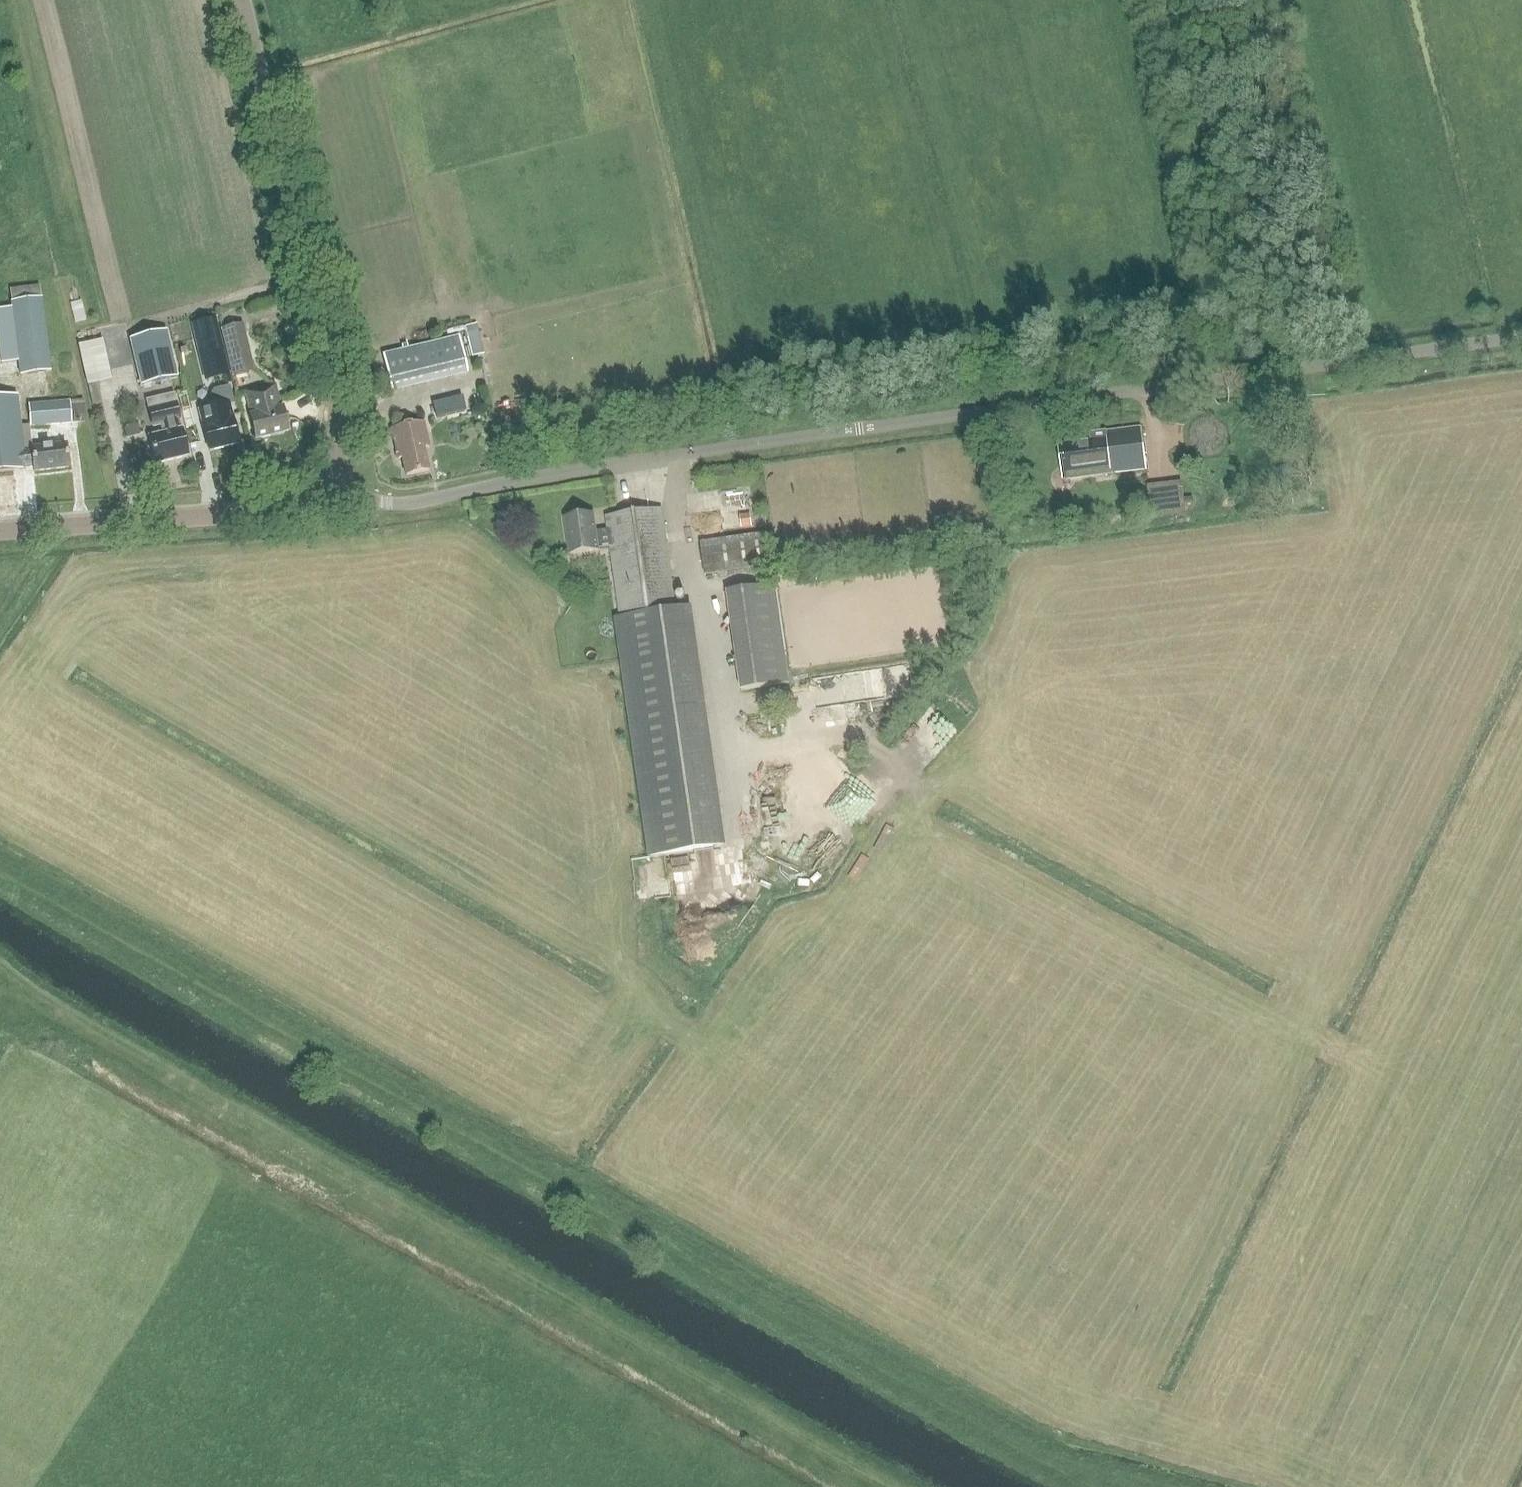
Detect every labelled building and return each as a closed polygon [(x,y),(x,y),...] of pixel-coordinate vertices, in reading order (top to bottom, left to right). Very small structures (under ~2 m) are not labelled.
[(41,300),(12,303),(13,308),(0,310),(0,338),(3,363),(19,361),(21,375),(50,372),(41,300)] [(225,360),(215,319),(194,324),(204,365),(225,360)] [(221,329),(233,377),(254,371),(243,323),(221,329)] [(130,337),(140,384),(176,376),(166,333),(166,329),(130,337)] [(468,373),(459,336),(381,355),(390,391),(468,373)] [(112,380),(103,340),(79,345),(87,386),(112,380)] [(281,409),(278,398),(275,386),(245,393),(251,417),(257,440),(288,432),(282,409),(281,409)] [(150,406),(155,428),(165,426),(167,435),(150,439),(156,464),(188,456),(182,430),(179,431),(177,423),(180,422),(175,400),(173,392),(148,398),(150,406)] [(69,468),(66,444),(32,448),(32,450),(23,451),(17,396),(0,398),(0,473),(22,470),(22,468),(35,467),(35,471),(69,468)] [(465,412),(462,397),(433,404),(436,419),(465,412)] [(31,427),(71,424),(85,423),(83,401),(69,402),(69,401),(29,405),(31,427)] [(239,444),(229,403),(200,411),(209,451),(239,444)] [(424,448),(429,447),(423,422),(390,429),(396,459),(401,458),(406,476),(429,470),(424,448)] [(1139,429),(1090,435),(1091,442),(1059,446),(1064,477),(1096,473),(1096,475),(1145,469),(1139,429)] [(1180,479),(1145,484),(1150,517),(1184,513),(1180,479)] [(620,619),(676,611),(661,509),(607,516),(609,534),(598,536),(594,514),(565,519),(570,553),(610,548),(620,619)] [(743,527),(752,525),(751,514),(742,515),(743,527)] [(705,575),(769,566),(764,533),(701,542),(705,575)] [(774,584),(727,591),(741,690),(789,683),(774,584)] [(613,620),(648,857),(726,846),(692,608),(676,611),(620,619),(613,620)] [(861,895),(888,860),(865,842),(838,878),(861,895)]
